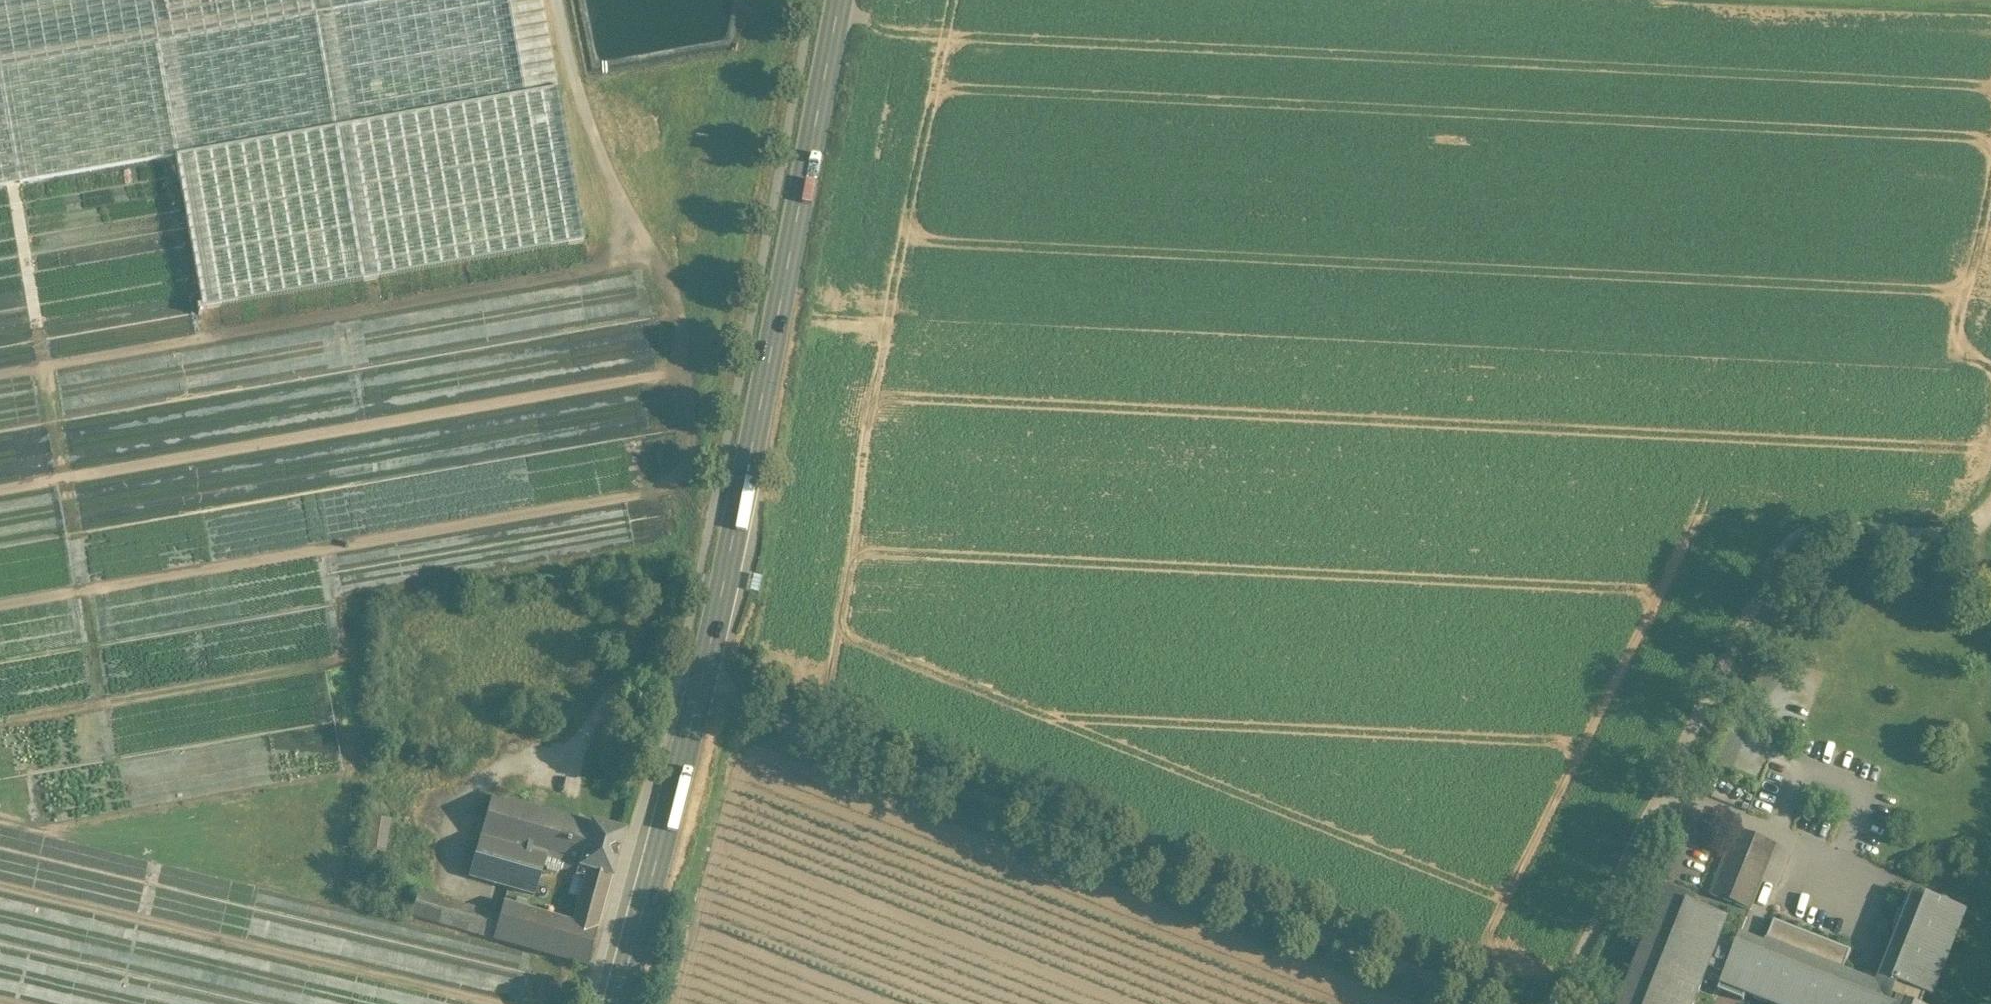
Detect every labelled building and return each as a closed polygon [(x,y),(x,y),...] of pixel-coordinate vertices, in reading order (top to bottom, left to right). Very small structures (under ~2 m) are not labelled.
[(525,95),(509,0),(0,0),(0,187),(525,95)] [(525,95),(557,89),(541,0),(509,0),(525,95)] [(561,870),(577,874),(592,819),(491,792),(468,878),(534,896),(542,867),(545,867),(546,872),(558,875),(561,870)] [(573,917),(602,924),(627,829),(592,819),(577,874),(576,877),(584,879),(573,917)] [(1777,846),(1736,829),(1710,894),(1751,910),(1777,846)] [(590,967),(602,924),(573,917),(504,898),(501,910),(421,889),(413,919),(590,967)] [(1877,989),(1842,975),(1851,951),(1774,921),(1763,948),(1740,939),(1735,950),(1716,942),(1726,919),(1692,905),(1695,900),(1668,889),(1665,897),(1663,896),(1657,910),(1659,911),(1656,918),(1654,917),(1649,931),(1651,932),(1648,939),(1646,938),(1640,952),(1643,953),(1637,967),(1635,966),(1629,980),(1632,981),(1629,988),(1626,987),(1621,1001),(1623,1002),(1622,1003),(1692,1003),(1697,991),(1699,992),(1705,978),(1721,984),(1718,992),(1720,993),(1722,988),(1743,996),(1741,1001),(1744,1002),(1747,994),(1754,997),(1753,998),(1767,1003),(1768,1002),(1773,1003),(1923,1003),(1926,997),(1930,999),(1934,990),(1935,991),(1940,977),(1939,977),(1945,963),(1946,963),(1951,949),(1950,949),(1956,935),(1957,935),(1963,921),(1961,921),(1965,913),(1929,898),(1928,902),(1909,895),(1901,914),(1900,913),(1895,927),(1896,928),(1893,935),(1898,937),(1877,989)]
